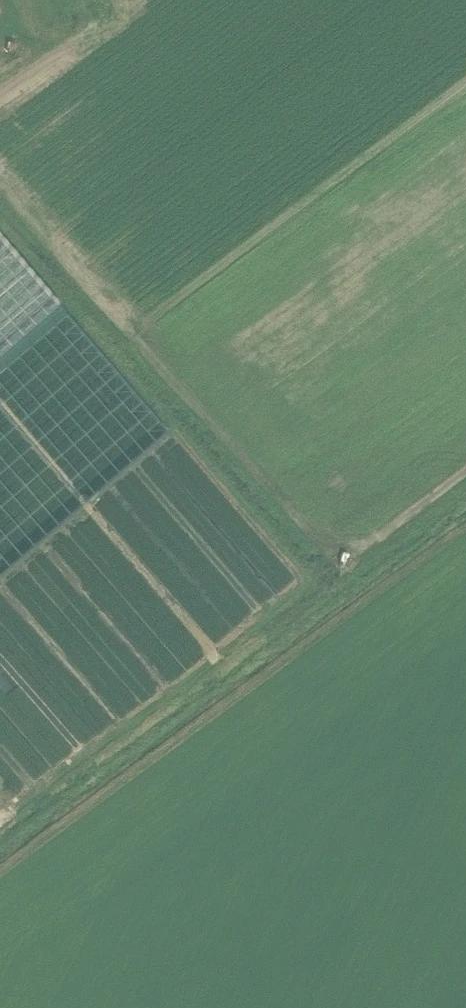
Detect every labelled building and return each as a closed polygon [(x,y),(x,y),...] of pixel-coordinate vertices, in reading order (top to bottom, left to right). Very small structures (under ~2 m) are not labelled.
[(61,309),(0,238),(0,361),(61,309)]
